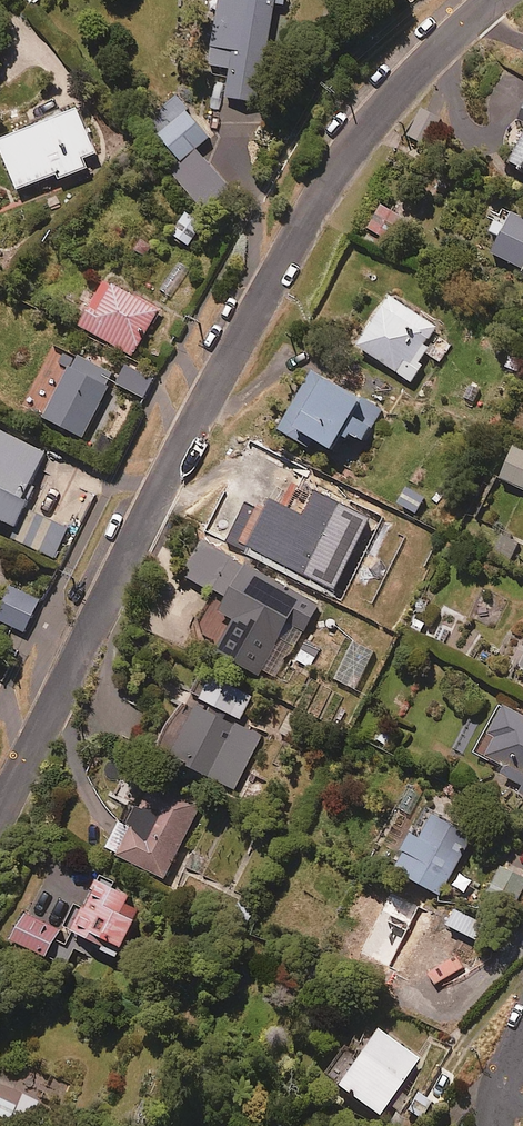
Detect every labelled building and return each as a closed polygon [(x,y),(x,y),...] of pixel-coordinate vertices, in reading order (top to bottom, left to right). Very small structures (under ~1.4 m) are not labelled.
[(213,68),(231,70),(228,100),(264,105),(276,7),(289,8),(290,0),(222,0),(213,68)] [(442,121),(424,111),(409,137),(427,147),(442,121)] [(99,156),(82,113),(2,145),(21,193),(60,177),(62,182),(90,171),(86,161),(99,156)] [(213,139),(191,113),(162,138),(186,165),(174,176),(204,210),(229,188),(198,152),(213,139)] [(515,165),(522,169),(522,148),(515,165)] [(411,222),(384,205),(376,219),(385,225),(378,236),(395,247),(411,222)] [(505,208),(493,234),(504,239),(495,257),(522,270),(522,217),(505,208)] [(204,226),(189,215),(174,236),(190,247),(204,226)] [(160,313),(108,285),(84,330),(136,358),(160,313)] [(411,382),(429,356),(440,364),(452,346),(437,336),(441,330),(394,299),(361,349),(411,382)] [(117,376),(82,358),(74,374),(62,368),(45,403),(53,408),(47,420),(85,440),(117,376)] [(155,381),(129,368),(119,386),(146,400),(155,381)] [(383,413),(316,374),(282,433),(299,443),(304,435),(339,455),(350,435),(365,444),(383,413)] [(0,432),(0,521),(21,530),(32,505),(27,503),(49,454),(0,432)] [(518,450),(504,481),(522,490),(522,453),(518,450)] [(334,510),(291,481),(266,520),(309,549),(334,510)] [(426,497),(409,489),(400,506),(417,514),(426,497)] [(68,530),(36,514),(21,546),(54,561),(68,530)] [(216,594),(235,561),(206,545),(187,578),(216,594)] [(239,563),(220,596),(234,604),(226,617),(239,624),(223,655),(263,677),(282,641),(297,649),(320,608),(239,563)] [(12,590),(0,618),(0,623),(27,634),(41,602),(12,590)] [(168,702),(182,708),(160,757),(237,791),(261,737),(189,705),(197,688),(178,680),(168,702)] [(251,698),(211,681),(202,704),(242,720),(251,698)] [(506,708),(481,756),(507,770),(501,782),(522,795),(522,717),(506,708)] [(202,810),(153,784),(129,828),(124,826),(110,852),(165,881),(202,810)] [(477,838),(431,812),(396,872),(443,899),(477,838)] [(504,866),(487,898),(512,911),(522,891),(522,877),(504,866)] [(78,932),(83,935),(81,939),(104,949),(106,944),(128,954),(140,926),(136,924),(145,903),(98,883),(78,932)] [(438,919),(387,893),(356,952),(407,978),(438,919)] [(485,925),(458,913),(450,931),(478,942),(485,925)] [(64,934),(30,917),(16,944),(51,961),(64,934)] [(420,1063),(379,1036),(341,1094),(382,1121),(420,1063)] [(454,1043),(426,1100),(419,1096),(408,1117),(426,1125),(432,1125),(470,1051),(454,1043)] [(41,1107),(2,1092),(0,1097),(0,1125),(34,1125),(41,1107)]
